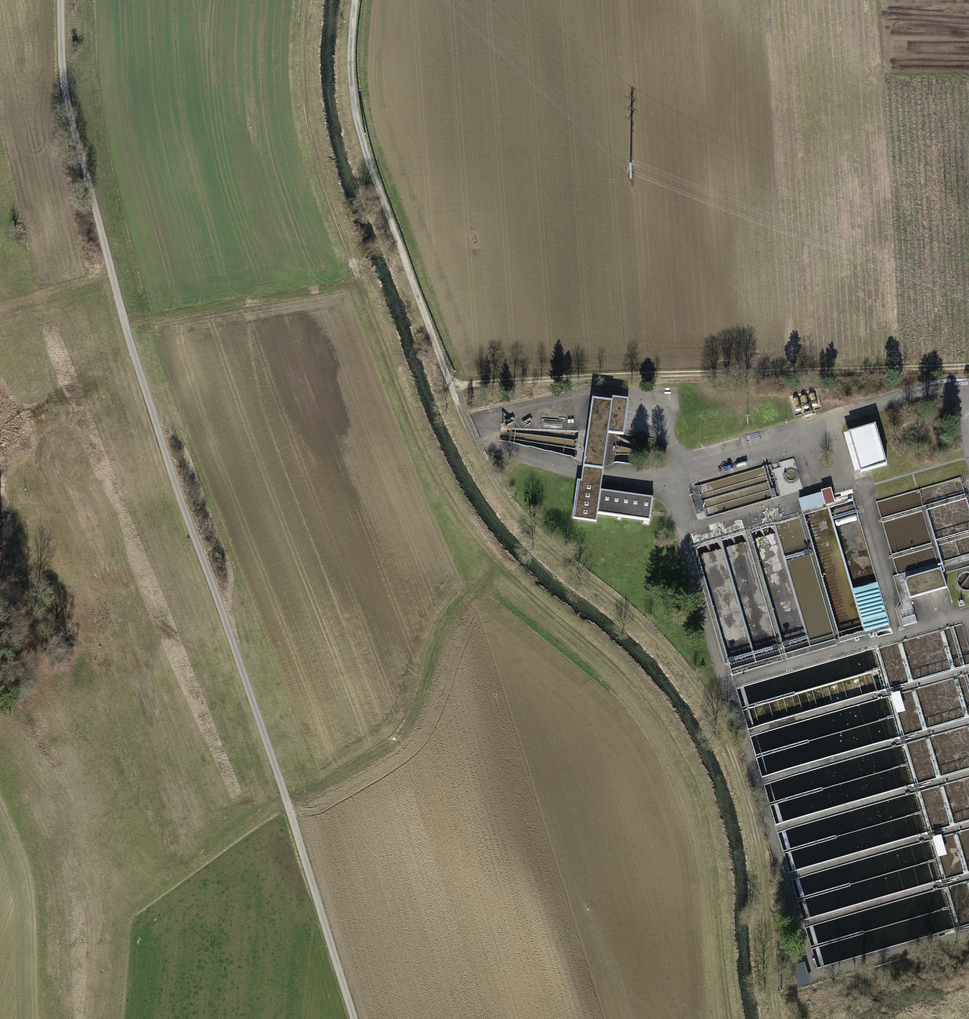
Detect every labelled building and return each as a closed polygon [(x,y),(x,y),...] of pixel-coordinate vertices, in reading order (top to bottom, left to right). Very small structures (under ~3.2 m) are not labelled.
[(604,462),(618,464),(622,437),(627,405),(613,403),(612,409),(604,462)] [(612,409),(590,406),(588,420),(583,458),(573,522),(594,525),(595,517),(599,493),(604,462),(612,409)] [(856,474),(888,465),(876,426),(844,435),(856,474)] [(643,468),(647,440),(622,437),(618,464),(643,468)] [(833,490),(799,498),(803,513),(836,505),(833,490)] [(647,525),(651,501),(599,493),(595,517),(647,525)] [(800,985),(809,985),(808,964),(798,965),(800,985)]
